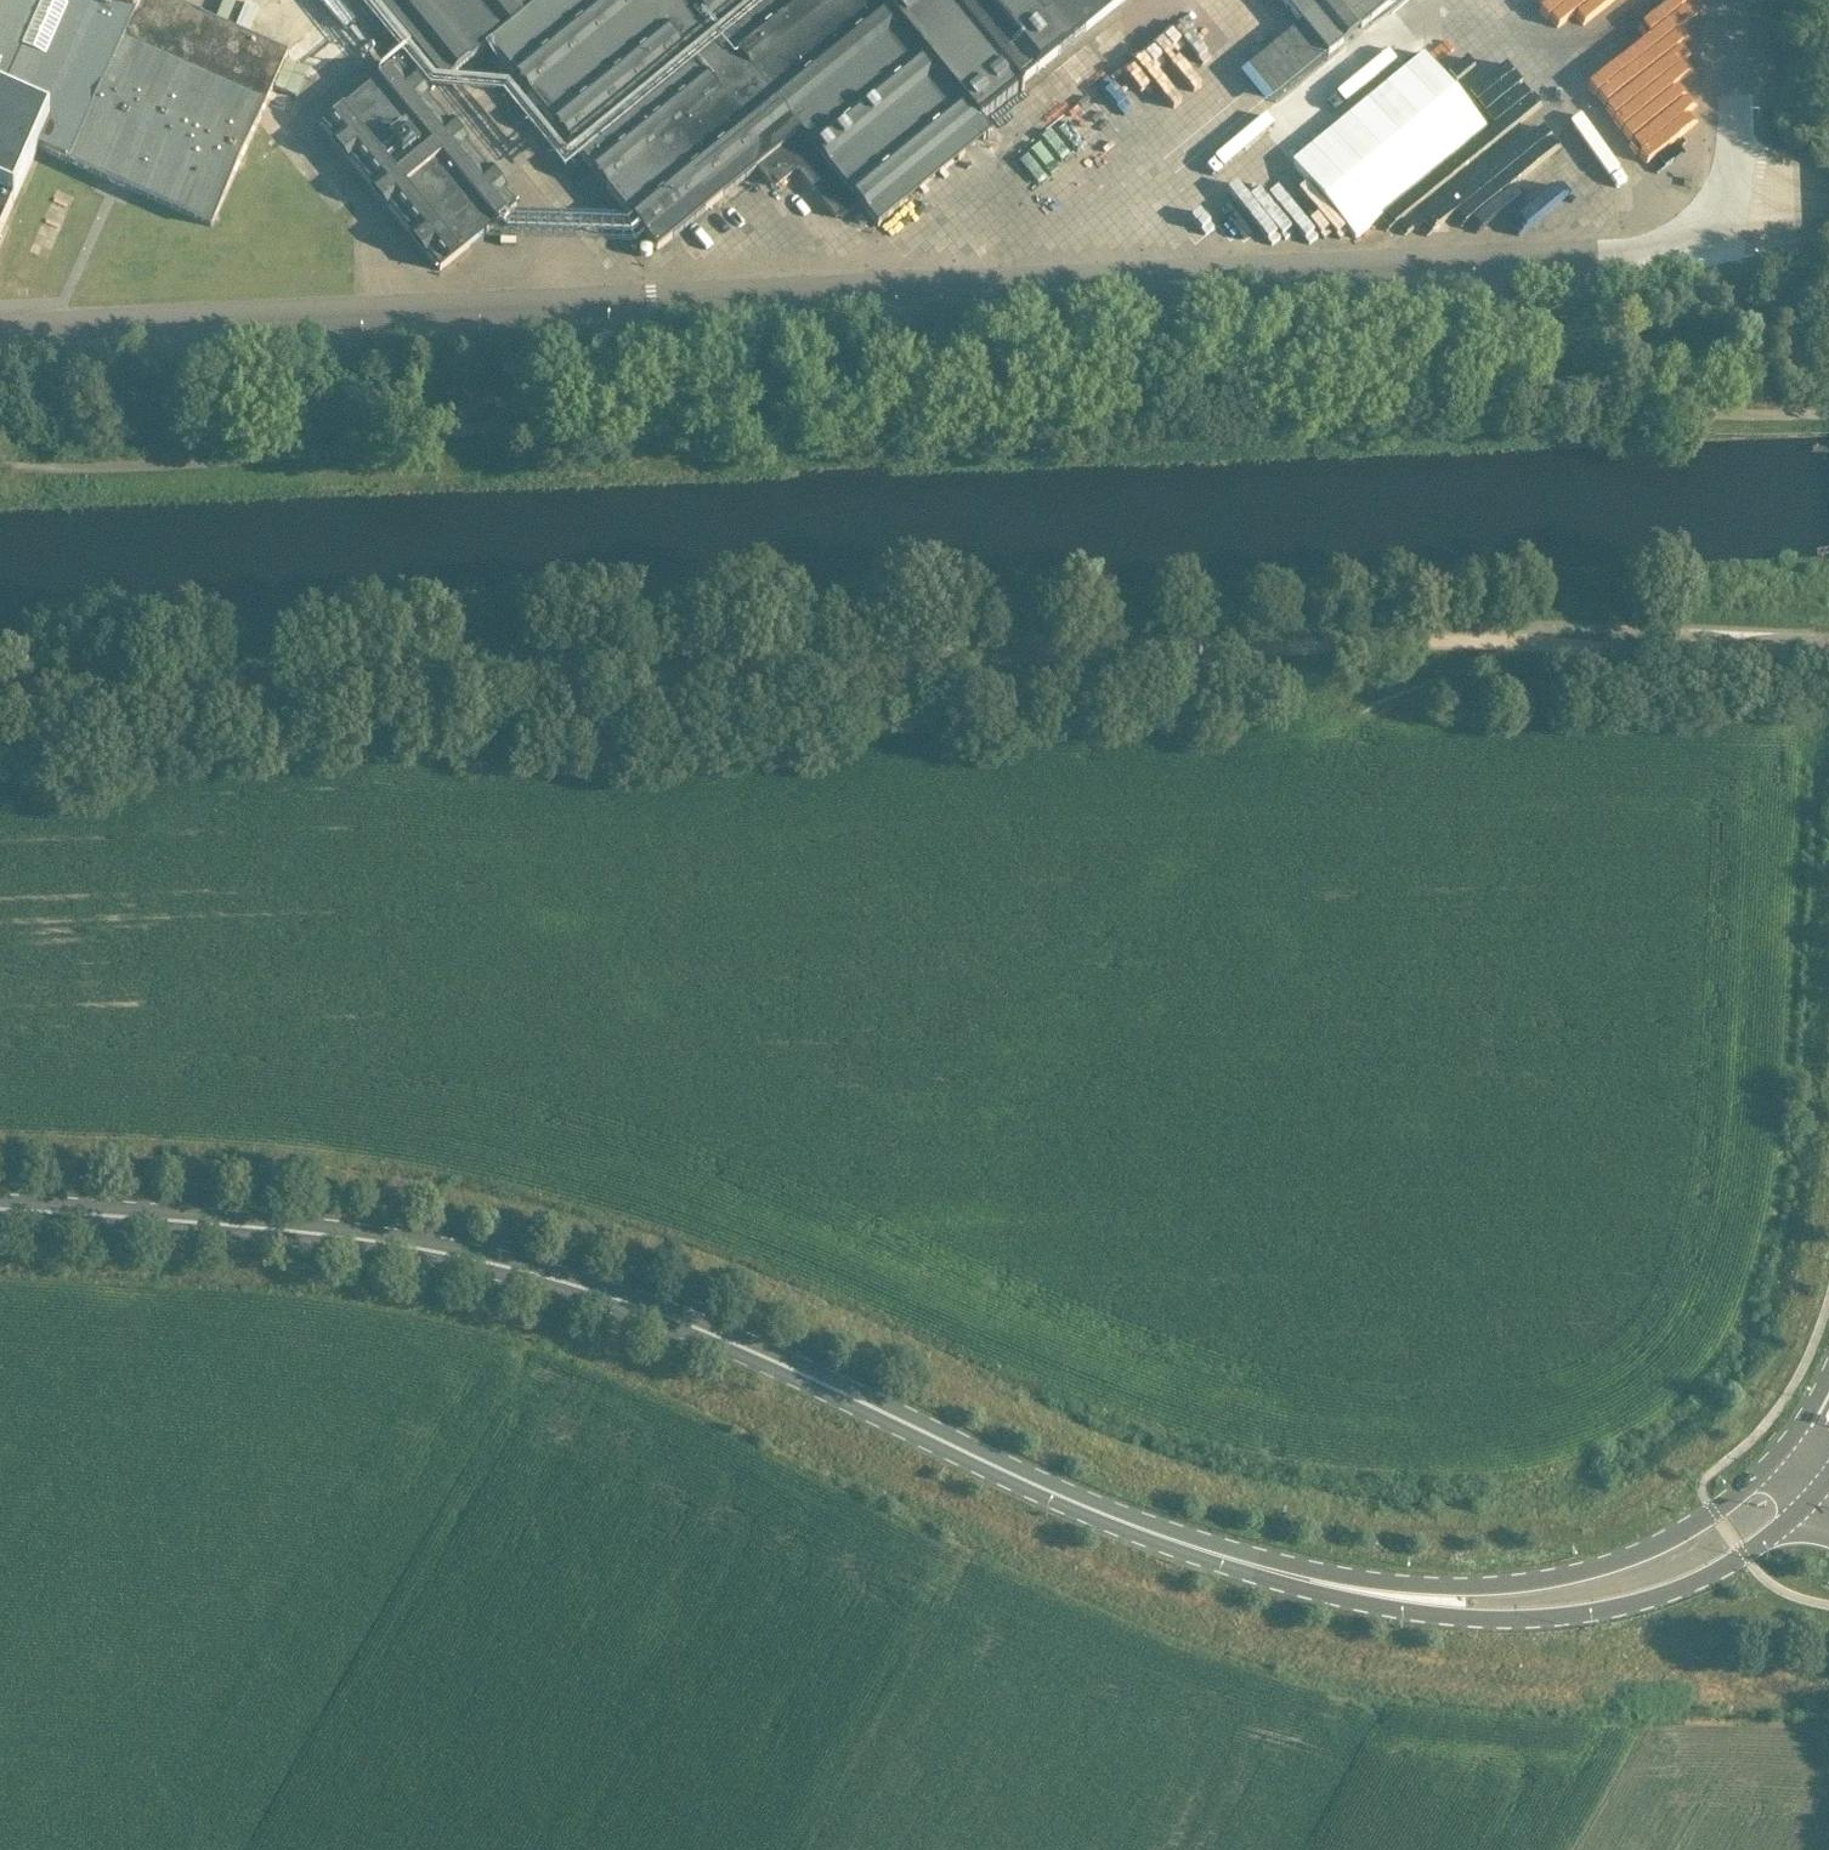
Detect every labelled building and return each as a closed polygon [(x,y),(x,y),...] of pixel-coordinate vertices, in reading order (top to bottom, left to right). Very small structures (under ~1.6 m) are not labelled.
[(38,151),(212,229),(267,106),(290,56),(164,0),(0,0),(0,235),(38,151)] [(389,15),(445,83),(489,46),(658,251),(757,170),(771,187),(778,188),(794,174),(799,174),(836,219),(842,219),(860,205),(878,228),(992,134),(980,119),(1020,86),(1125,0),(376,0),(389,15)] [(1329,56),(1397,0),(1283,0),(1329,56)] [(1623,60),(1714,1),(1714,0),(1622,0),(1633,16),(1606,34),(1623,60)] [(1488,14),(1433,54),(1460,90),(1515,50),(1488,14)] [(1429,54),(1289,157),(1350,239),(1490,136),(1429,54)] [(399,65),(323,128),(440,271),(517,208),(399,65)]
